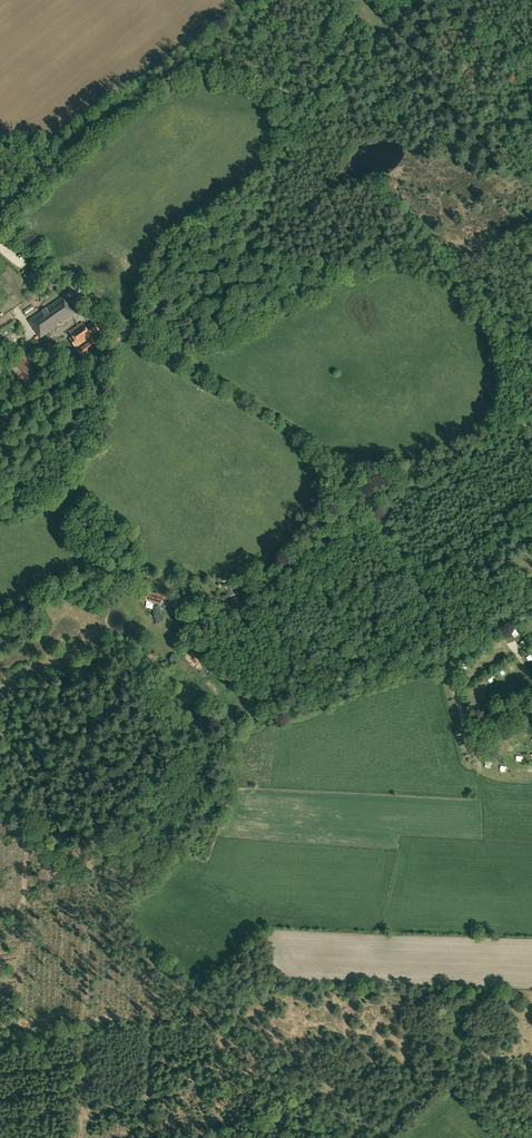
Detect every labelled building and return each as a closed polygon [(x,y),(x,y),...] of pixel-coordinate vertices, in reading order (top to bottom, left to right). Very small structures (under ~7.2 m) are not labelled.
[(60,321),(61,323),(75,314),(63,296),(28,320),(40,338),(50,331),(48,329),(60,321)] [(75,347),(91,337),(90,335),(98,330),(92,322),(84,328),(81,323),(69,331),(72,336),(69,338),(75,347)] [(92,340),(77,350),(81,356),(95,346),(92,340)] [(17,362),(31,380),(38,374),(23,357),(17,362)] [(225,585),(230,597),(237,594),(232,583),(230,583),(225,585)] [(164,608),(166,602),(175,605),(177,599),(158,593),(157,595),(149,592),(146,600),(154,603),(153,607),(153,610),(153,613),(154,615),(154,618),(156,621),(157,623),(163,620),(162,619),(160,614),(160,612),(160,609),(160,607),(164,608)] [(180,618),(182,622),(191,617),(189,613),(190,612),(187,607),(177,612),(180,618)] [(489,769),(492,763),(485,760),(483,766),(489,769)]
